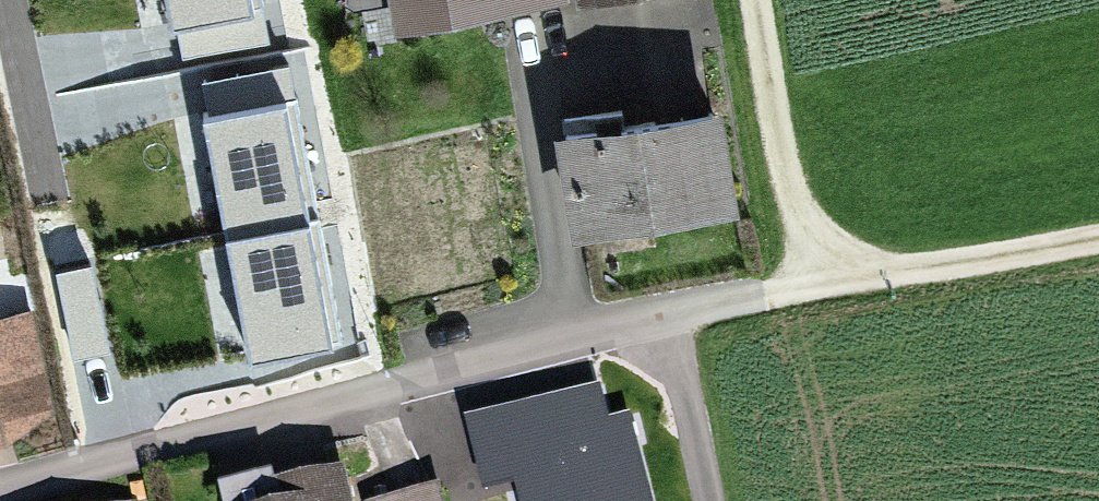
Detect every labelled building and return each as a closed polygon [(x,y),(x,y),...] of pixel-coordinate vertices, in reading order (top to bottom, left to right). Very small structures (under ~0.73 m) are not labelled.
[(177,32),(261,15),(258,0),(171,0),(177,32)] [(394,14),(500,0),(393,0),(394,14)] [(577,15),(642,0),(571,0),(577,15)] [(707,106),(568,125),(582,225),(721,206),(707,106)] [(292,111),(208,127),(254,361),(339,345),(292,111)] [(0,326),(0,443),(56,430),(30,319),(0,326)] [(468,416),(484,482),(517,474),(524,500),(648,500),(627,415),(605,420),(596,385),(468,416)] [(222,481),(227,500),(348,500),(339,466),(269,483),(266,470),(222,481)] [(373,500),(438,500),(434,485),(373,500)]
